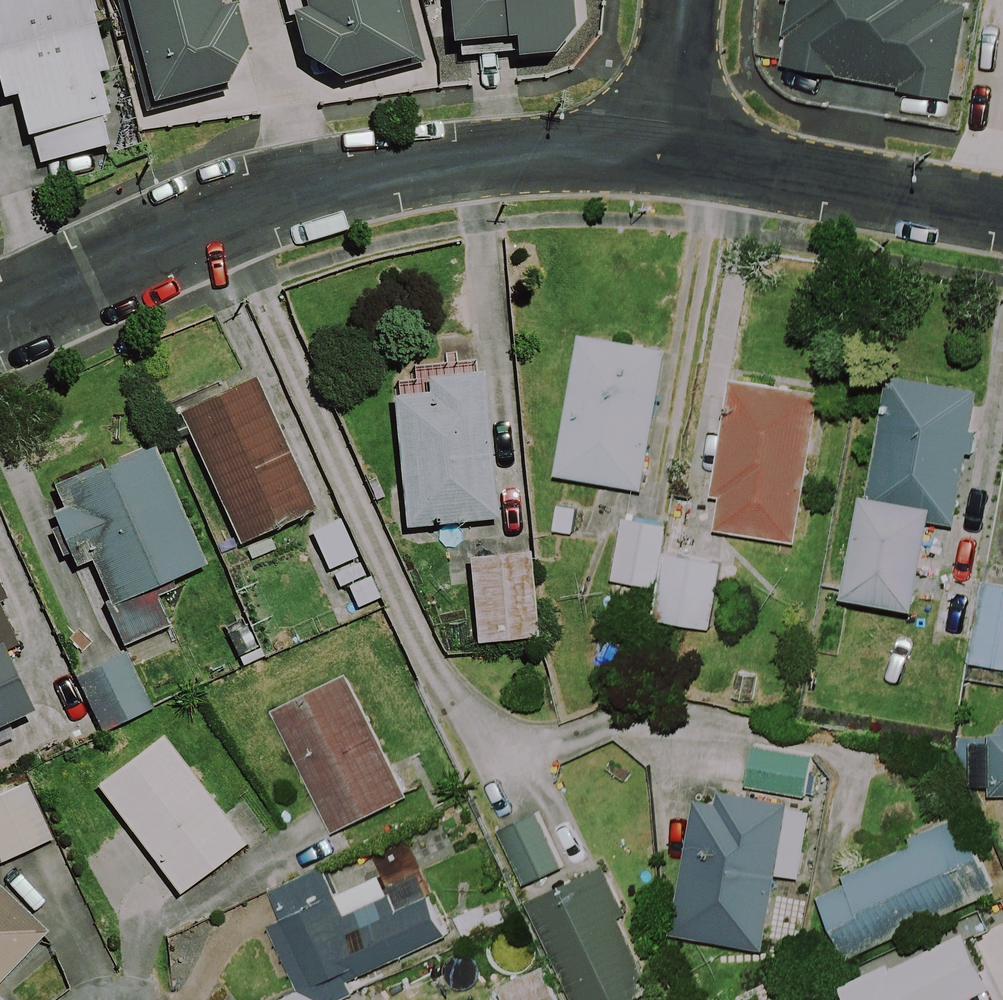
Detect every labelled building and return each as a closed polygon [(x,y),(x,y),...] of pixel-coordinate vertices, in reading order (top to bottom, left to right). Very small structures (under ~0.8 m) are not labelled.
[(108,76),(89,0),(0,0),(0,99),(1,102),(14,99),(31,168),(114,148),(97,79),(108,76)] [(149,104),(247,78),(227,2),(215,6),(213,0),(122,0),(149,104)] [(303,10),(288,14),(307,86),(413,58),(398,0),(301,0),(303,10)] [(446,44),(511,37),(513,58),(566,52),(561,0),(441,0),(446,44)] [(752,63),(945,100),(965,0),(764,0),(752,63)] [(664,354),(580,338),(554,476),(639,492),(664,354)] [(491,519),(475,376),(428,381),(429,394),(389,398),(404,529),(491,519)] [(977,396),(886,378),(842,597),(911,611),(929,522),(950,526),(977,396)] [(307,514),(247,382),(174,415),(234,547),(307,514)] [(817,396),(731,384),(710,534),(796,546),(817,396)] [(200,569),(154,450),(55,488),(63,509),(49,515),(70,568),(85,562),(118,647),(166,628),(150,588),(200,569)] [(664,523),(621,516),(609,582),(652,590),(664,523)] [(335,524),(307,538),(348,618),(376,603),(335,524)] [(535,639),(525,553),(464,561),(474,647),(535,639)] [(719,568),(664,558),(652,624),(706,635),(719,568)] [(980,587),(967,665),(1002,671),(1002,590),(980,587)] [(26,711),(0,650),(0,722),(26,711)] [(148,712),(122,655),(75,677),(101,734),(148,712)] [(404,801),(346,681),(272,717),(331,837),(404,801)] [(1002,802),(1002,733),(986,733),(986,802),(1002,802)] [(241,849),(160,741),(95,790),(176,898),(241,849)] [(0,795),(0,864),(42,845),(16,788),(0,795)] [(804,811),(689,795),(669,938),(762,951),(772,879),(794,882),(800,838),(804,811)] [(995,891),(958,812),(905,838),(909,846),(849,875),(854,886),(817,903),(844,962),(995,891)] [(528,905),(568,999),(637,999),(647,996),(596,875),(566,888),(536,818),(498,834),(528,905)] [(267,890),(279,919),(269,922),(297,994),(322,984),(444,937),(430,900),(416,866),(335,897),(324,868),(267,890)] [(0,895),(0,980),(43,935),(0,895)] [(315,990),(292,999),(319,999),(315,990)]
